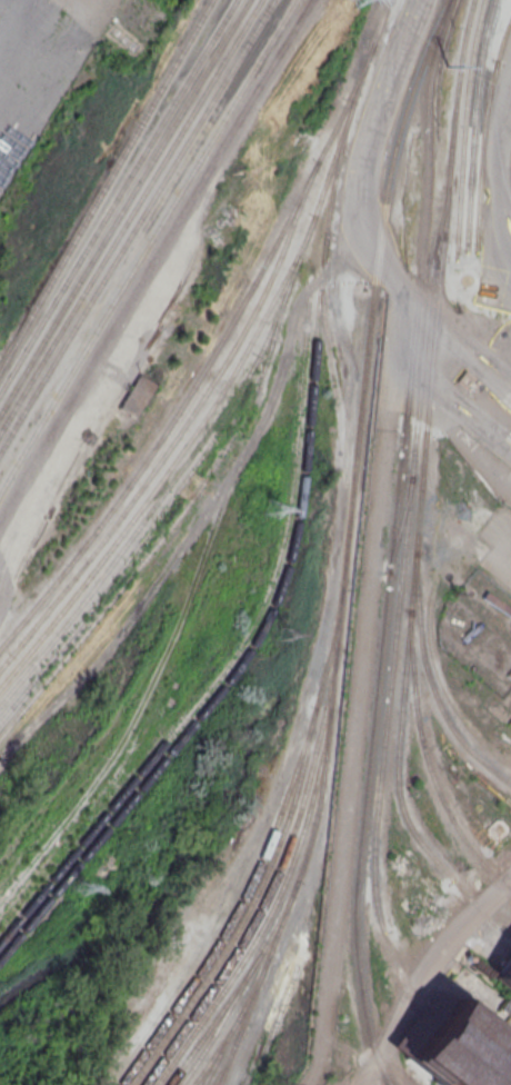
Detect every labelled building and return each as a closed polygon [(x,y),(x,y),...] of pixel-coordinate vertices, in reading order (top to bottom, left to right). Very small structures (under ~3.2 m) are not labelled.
[(120,409),(137,419),(156,385),(138,376),(120,409)] [(490,978),(508,992),(495,1007),(505,1015),(510,1009),(510,951),(490,978)] [(437,1084),(510,1084),(510,1048),(448,997),(401,1057),(437,1084)]
